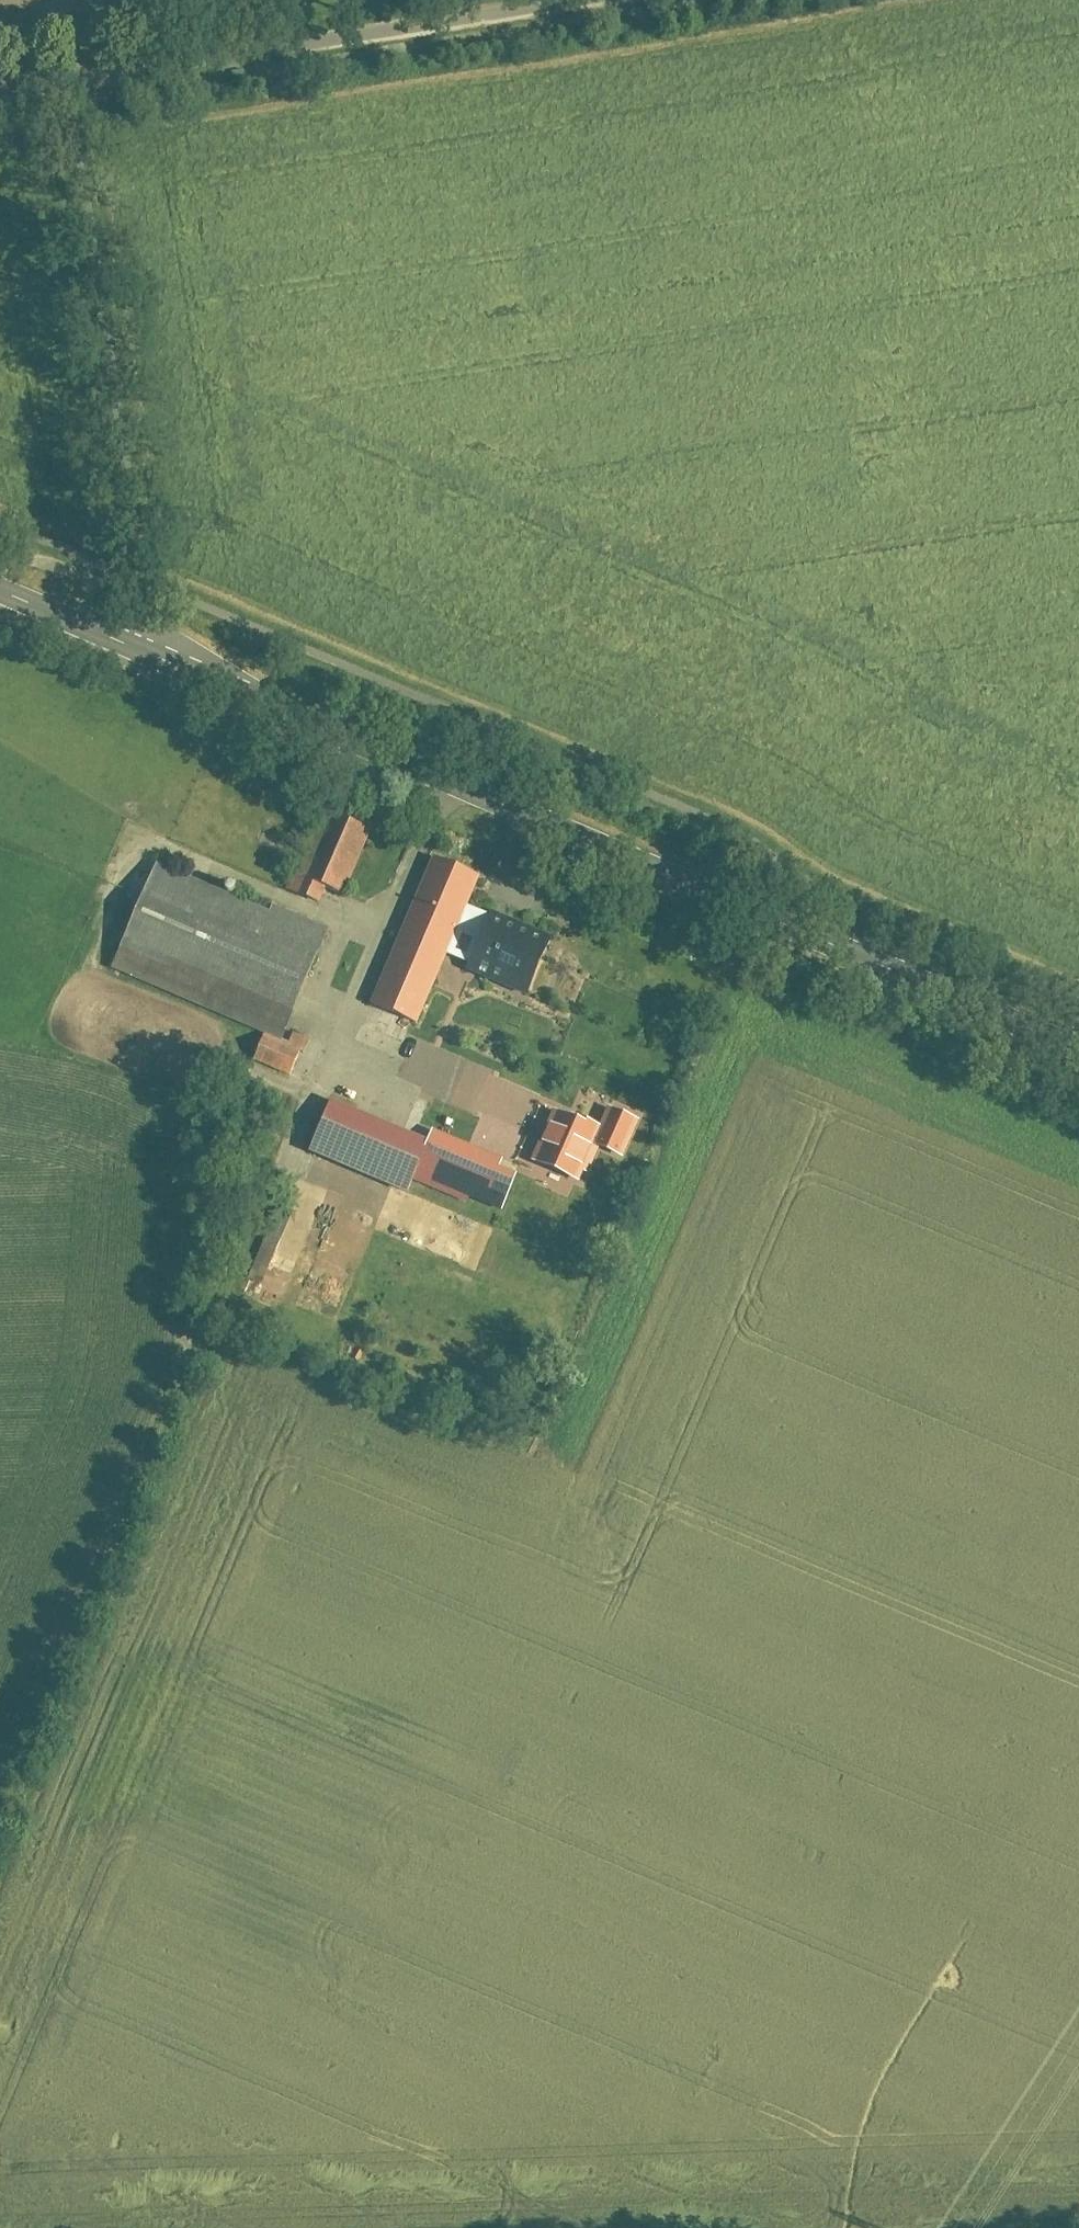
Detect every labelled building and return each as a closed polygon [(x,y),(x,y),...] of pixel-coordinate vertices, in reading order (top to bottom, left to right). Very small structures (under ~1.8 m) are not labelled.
[(319,807),(282,887),(319,904),(325,893),(341,900),(373,831),(319,807)] [(427,848),(364,1007),(416,1027),(445,956),(472,967),(468,978),(531,1003),(557,937),(477,906),(490,873),(427,848)] [(158,869),(116,972),(282,1040),(328,930),(272,907),(269,914),(158,869)] [(311,1039),(293,1032),(286,1050),(263,1041),(254,1066),(294,1082),(311,1039)] [(334,1106),(313,1157),(409,1196),(414,1183),(500,1218),(516,1178),(510,1176),(515,1165),(430,1131),(425,1143),(334,1106)] [(557,1112),(535,1163),(580,1182),(593,1151),(626,1165),(644,1124),(608,1109),(599,1129),(557,1112)] [(277,1211),(257,1275),(267,1278),(259,1300),(275,1305),(283,1279),(291,1281),(294,1271),(277,1266),(293,1216),(277,1211)]
